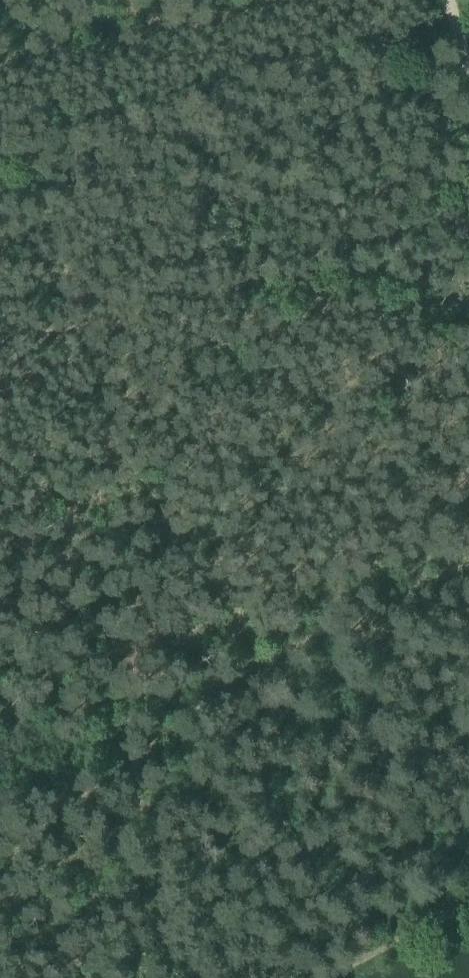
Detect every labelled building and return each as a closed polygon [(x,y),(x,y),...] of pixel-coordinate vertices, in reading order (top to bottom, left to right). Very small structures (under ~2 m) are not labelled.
[(143,497),(136,493),(131,500),(137,504),(143,497)]
